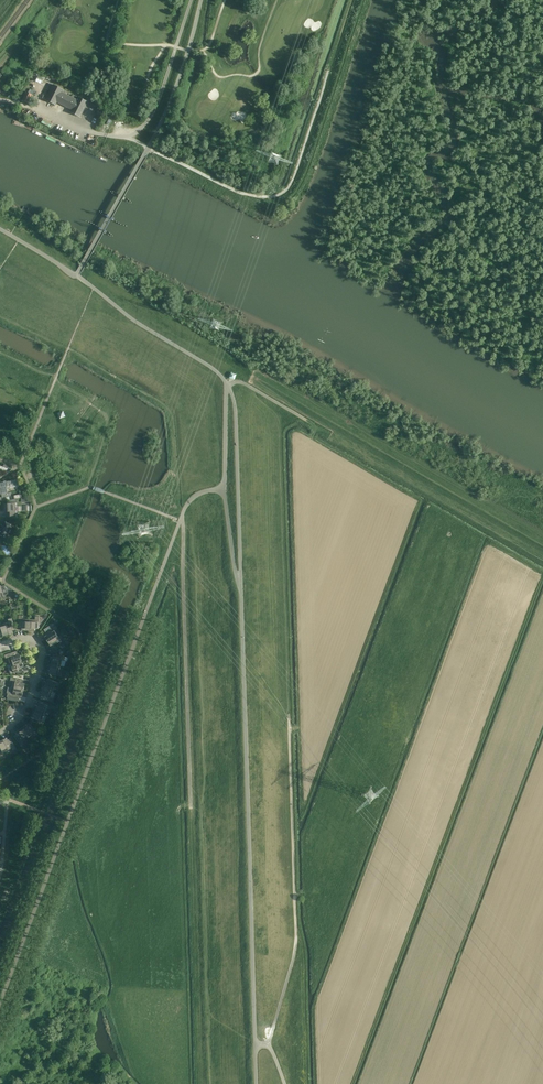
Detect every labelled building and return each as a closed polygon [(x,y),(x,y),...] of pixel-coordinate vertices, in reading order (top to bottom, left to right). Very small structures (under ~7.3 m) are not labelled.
[(56,105),(57,102),(71,110),(70,112),(80,117),(88,102),(78,97),(76,99),(62,92),(63,90),(53,85),(45,100),(56,105)] [(23,97),(21,101),(29,104),(34,95),(25,92),(23,97)] [(107,115),(100,130),(103,131),(110,117),(107,115)] [(4,481),(4,482),(0,483),(0,485),(0,487),(0,495),(2,495),(2,498),(11,496),(10,492),(8,493),(7,488),(19,486),(18,479),(7,481),(6,480),(5,481),(4,481)] [(10,503),(4,503),(4,511),(7,511),(7,517),(16,516),(15,503),(17,503),(17,499),(13,499),(10,500),(10,503)] [(10,524),(3,521),(1,524),(4,527),(4,529),(0,530),(0,535),(5,537),(6,533),(8,533),(11,534),(12,530),(10,524)] [(0,595),(1,598),(5,597),(4,595),(8,594),(8,593),(12,592),(13,590),(5,585),(1,586),(1,585),(0,585),(0,595)] [(28,631),(29,619),(23,619),(23,615),(19,615),(18,628),(24,628),(24,630),(28,631)] [(29,619),(28,631),(33,631),(33,629),(39,629),(39,616),(35,616),(35,619),(29,619)] [(3,624),(6,635),(10,634),(10,632),(15,630),(12,618),(8,619),(9,622),(3,624)] [(48,642),(58,636),(55,631),(57,629),(55,626),(45,633),(48,638),(46,639),(48,642)] [(58,636),(48,642),(51,646),(52,645),(56,650),(60,647),(62,649),(65,647),(64,644),(66,643),(64,639),(61,641),(58,636)] [(11,663),(22,660),(21,656),(18,656),(17,651),(5,655),(6,658),(9,657),(11,663)] [(49,663),(60,666),(62,660),(65,661),(66,657),(53,654),(52,660),(50,659),(49,663)] [(13,669),(10,670),(11,674),(17,672),(17,674),(18,674),(25,672),(22,664),(23,664),(22,660),(11,663),(13,669)] [(60,666),(49,663),(48,667),(50,668),(49,674),(61,677),(62,673),(59,672),(60,666)] [(12,688),(24,690),(24,686),(22,685),(23,680),(11,677),(10,681),(13,681),(12,688)] [(42,687),(53,691),(55,685),(58,686),(59,683),(47,678),(45,684),(43,683),(42,687)] [(53,691),(42,687),(40,691),(42,692),(40,697),(52,702),(53,698),(50,697),(53,691)] [(24,690),(12,688),(11,694),(8,693),(7,697),(19,699),(21,694),(23,694),(24,690)] [(33,711),(44,715),(46,709),(49,710),(50,706),(39,702),(36,707),(34,707),(33,711)] [(44,715),(33,711),(32,715),(34,715),(32,721),(43,725),(45,722),(42,721),(44,715)] [(21,728),(28,738),(33,734),(35,737),(38,734),(30,724),(26,728),(24,726),(21,728)] [(28,738),(21,728),(17,731),(19,732),(14,736),(21,746),(24,744),(22,741),(28,738)] [(1,741),(6,751),(11,748),(13,751),(16,749),(11,738),(5,741),(4,739),(1,741)]
